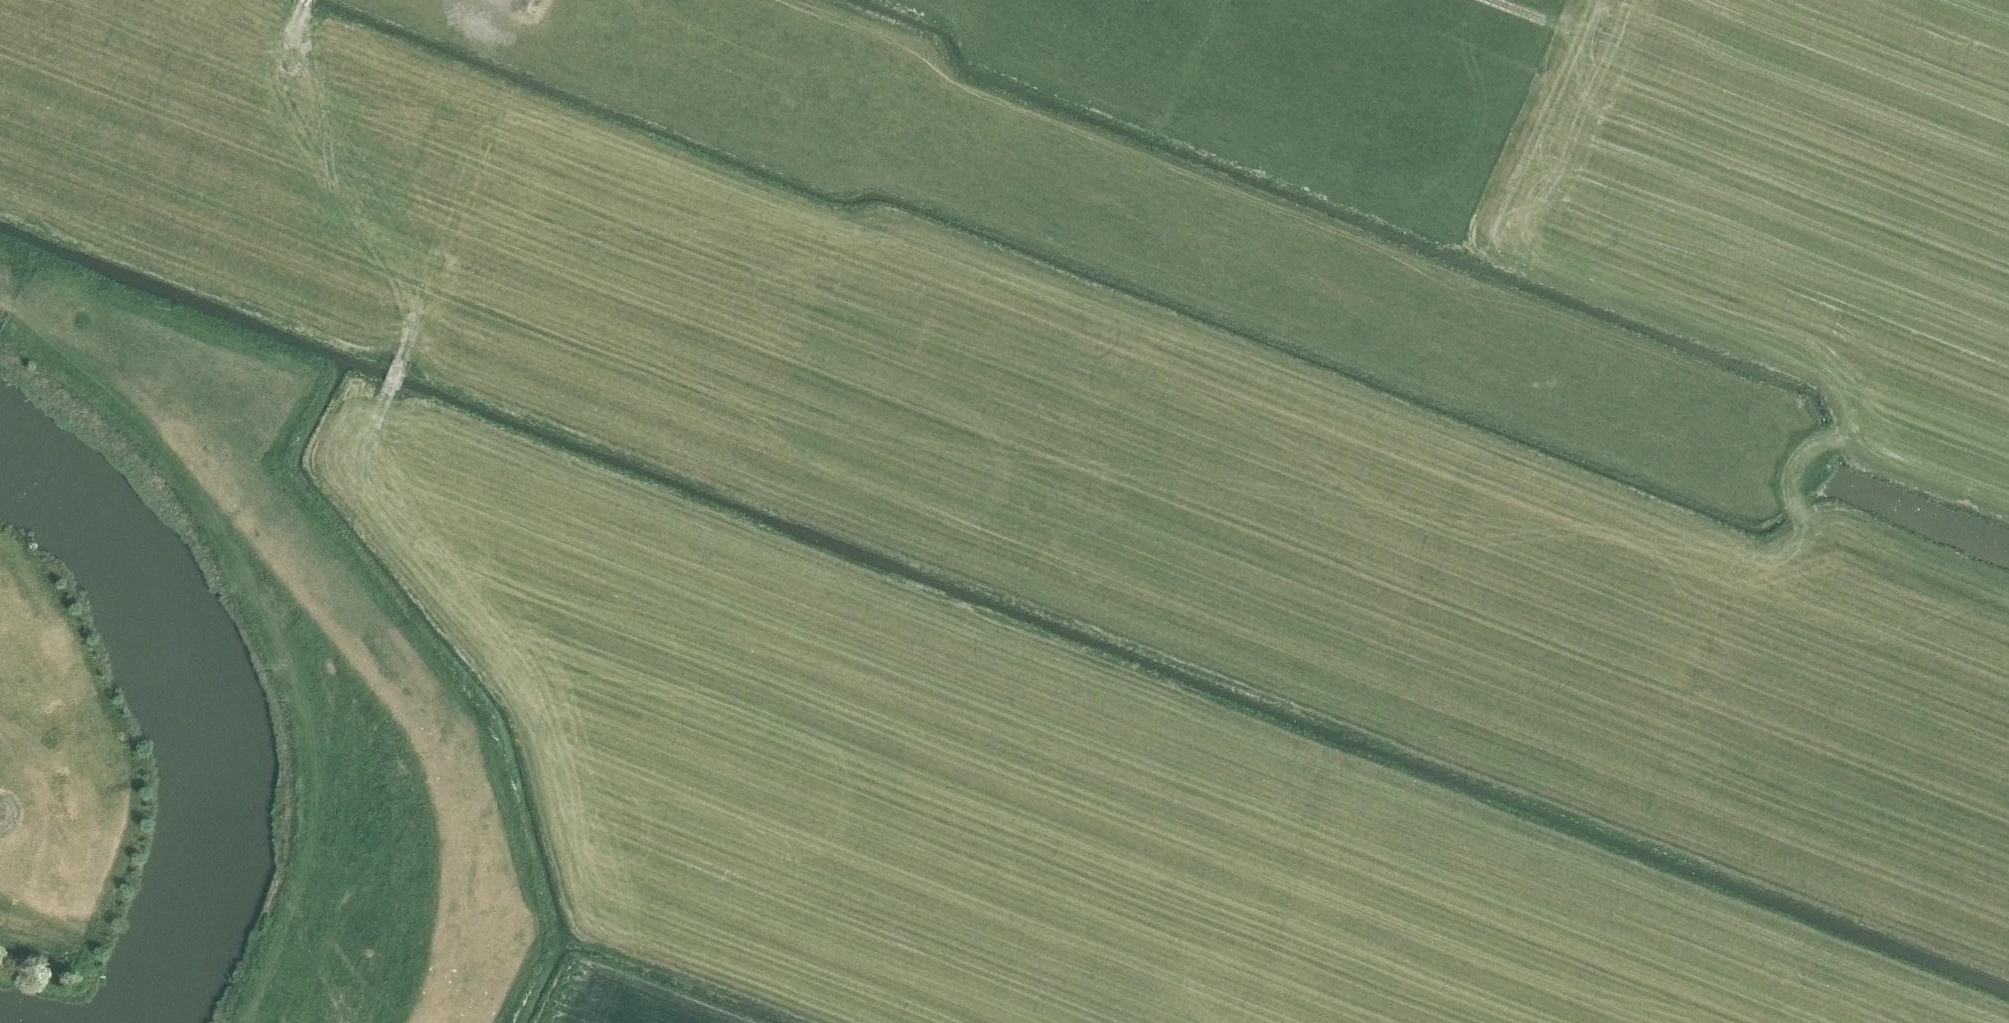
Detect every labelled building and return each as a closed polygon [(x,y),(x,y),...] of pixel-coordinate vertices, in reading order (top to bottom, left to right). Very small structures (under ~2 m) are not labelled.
[(3,837),(7,835),(11,833),(14,829),(17,825),(19,821),(20,816),(20,812),(19,807),(17,803),(15,799),(11,795),(7,793),(3,791),(0,790),(0,799),(2,800),(4,801),(6,803),(7,805),(8,808),(9,810),(9,813),(9,815),(8,818),(7,820),(5,822),(3,824),(1,825),(0,826),(0,838),(3,837)] [(1,825),(3,824),(5,822),(7,820),(8,818),(9,815),(9,813),(9,810),(8,808),(7,805),(6,803),(4,801),(2,800),(0,799),(0,803),(2,804),(3,805),(4,807),(5,809),(6,811),(6,813),(6,815),(5,818),(4,819),(2,821),(0,822),(0,826),(1,825)]
